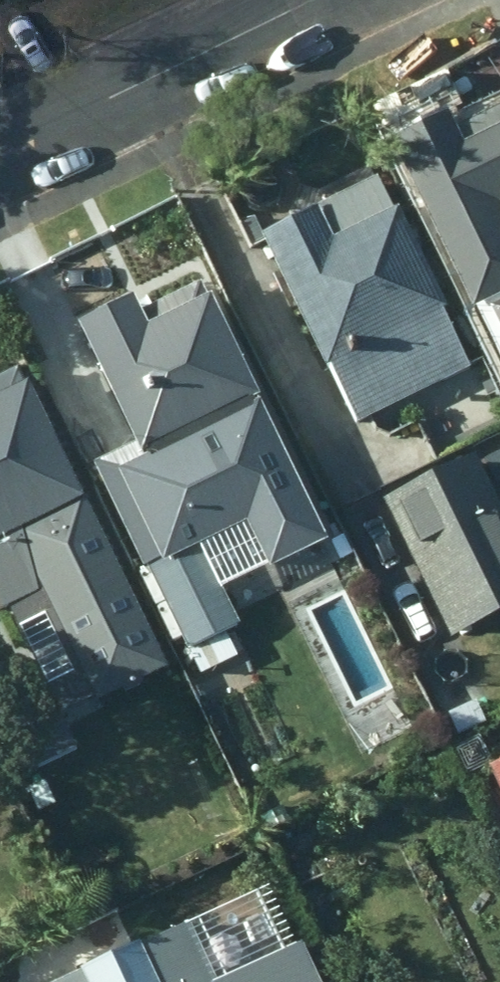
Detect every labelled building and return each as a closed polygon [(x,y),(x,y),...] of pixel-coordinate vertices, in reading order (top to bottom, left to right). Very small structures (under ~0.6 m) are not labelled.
[(381,167),(458,319),(496,299),(499,307),(499,108),(381,167)] [(463,371),(370,187),(252,241),(347,430),(463,371)] [(68,330),(164,512),(272,456),(187,291),(127,322),(118,304),(68,330)] [(18,638),(122,583),(11,373),(0,379),(0,604),(18,638)] [(373,504),(442,645),(452,640),(474,687),(499,674),(499,520),(470,459),(373,504)] [(192,536),(135,563),(180,659),(236,633),(192,536)] [(0,702),(0,744),(17,779),(82,747),(49,679),(0,702)] [(482,772),(499,811),(499,764),(482,772)] [(262,891),(61,981),(307,981),(262,891)]
